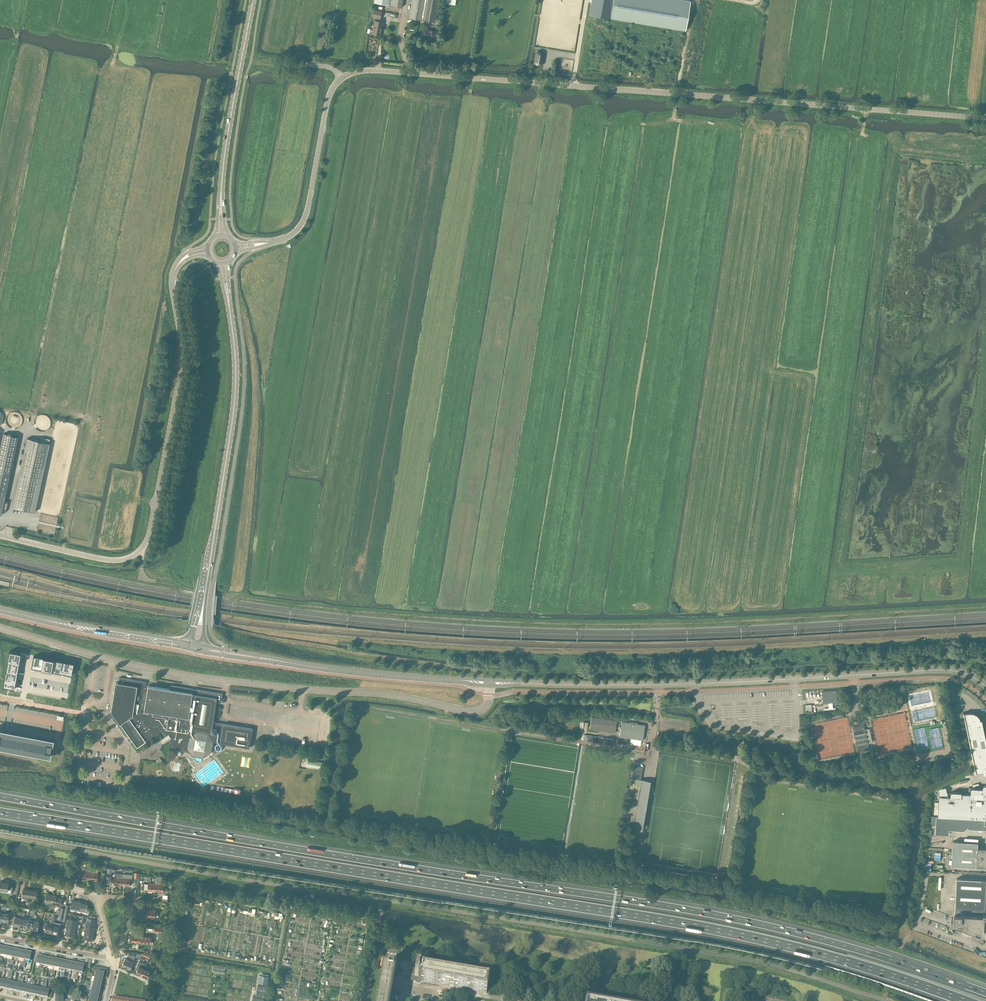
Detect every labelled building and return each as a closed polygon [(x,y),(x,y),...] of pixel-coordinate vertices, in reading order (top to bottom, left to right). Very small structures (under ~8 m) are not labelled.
[(409,18),(435,22),(439,0),(412,0),(409,18)] [(590,14),(686,30),(691,1),(688,0),(592,0),(590,14)] [(380,19),(382,11),(374,9),(372,17),(380,19)] [(379,35),(380,35),(382,25),(383,26),(383,22),(375,20),(373,29),(370,28),(369,33),(372,33),(372,34),(376,34),(376,35),(376,36),(377,36),(378,36),(379,36),(379,35)] [(437,31),(425,29),(424,36),(435,38),(437,31)] [(534,63),(537,64),(540,65),(542,64),(544,53),(542,51),(539,51),(536,52),(534,63)] [(1,515),(18,436),(4,433),(0,450),(0,514),(1,515)] [(50,443),(27,438),(12,506),(35,511),(50,443)] [(21,653),(9,651),(3,686),(11,688),(15,688),(21,653)] [(75,663),(34,655),(32,667),(72,674),(75,663)] [(112,711),(108,713),(111,717),(115,715),(120,723),(129,736),(130,737),(132,740),(133,742),(137,747),(161,730),(165,737),(163,738),(162,739),(163,740),(164,742),(168,740),(174,749),(190,752),(193,756),(194,756),(202,757),(203,757),(212,751),(212,747),(213,743),(213,742),(250,748),(251,739),(253,728),(219,723),(213,722),(216,704),(216,702),(223,703),(224,700),(222,700),(223,694),(223,693),(221,693),(171,685),(170,689),(148,685),(144,710),(149,711),(149,714),(141,712),(145,685),(146,682),(119,677),(118,682),(116,682),(112,708),(112,711)] [(837,690),(822,691),(823,703),(838,702),(837,690)] [(983,722),(982,720),(981,720),(979,717),(977,714),(974,713),(970,712),(967,713),(964,713),(964,712),(976,773),(977,773),(976,772),(985,770),(985,739),(983,722)] [(615,732),(615,730),(617,720),(591,716),(590,728),(599,730),(615,732)] [(618,736),(617,742),(618,742),(626,743),(627,737),(643,739),(645,724),(628,722),(622,721),(621,728),(619,736),(618,736)] [(870,749),(864,721),(858,722),(858,725),(854,726),(859,751),(870,749)] [(51,757),(52,751),(51,751),(52,744),(53,744),(54,738),(0,728),(0,747),(51,757)] [(584,734),(583,740),(613,745),(614,739),(584,734)] [(307,759),(306,766),(321,768),(322,762),(307,759)] [(641,779),(643,767),(634,765),(632,777),(641,779)] [(633,778),(625,826),(634,828),(642,779),(633,778)] [(971,794),(961,793),(962,792),(951,791),(951,796),(940,796),(939,816),(936,816),(935,833),(949,834),(950,829),(965,830),(968,826),(969,828),(985,829),(985,784),(985,785),(984,785),(984,786),(983,786),(983,787),(983,788),(971,787),(971,794)] [(978,847),(978,842),(953,841),(952,865),(977,866),(977,865),(985,866),(985,848),(978,847)] [(80,873),(80,877),(82,877),(82,879),(83,879),(83,880),(86,880),(86,879),(89,879),(90,871),(90,867),(83,867),(82,871),(82,873),(80,873)] [(90,871),(89,879),(97,880),(98,872),(90,871)] [(113,878),(112,882),(114,882),(114,884),(115,884),(115,886),(118,886),(118,885),(122,885),(123,873),(115,873),(115,876),(115,878),(113,878)] [(123,874),(122,885),(130,886),(130,878),(132,878),(132,874),(123,874)] [(156,883),(155,891),(158,891),(158,893),(162,893),(162,891),(163,891),(166,891),(167,884),(161,883),(162,876),(156,875),(156,878),(156,881),(156,883)] [(985,913),(985,897),(985,879),(957,878),(955,913),(954,913),(953,917),(952,917),(950,922),(950,923),(951,924),(952,924),(952,923),(955,922),(956,923),(980,932),(981,932),(982,932),(983,931),(983,930),(984,916),(985,916),(985,913)] [(3,891),(3,890),(8,891),(8,888),(12,889),(13,884),(9,883),(0,881),(0,891),(3,891)] [(148,890),(155,891),(156,883),(148,882),(148,890)] [(22,896),(22,898),(29,899),(29,897),(36,898),(37,891),(23,889),(22,896)] [(47,894),(45,902),(49,902),(48,905),(52,906),(52,905),(54,906),(54,904),(61,905),(62,898),(56,897),(56,896),(47,894)] [(81,903),(81,902),(72,900),(70,908),(89,912),(90,908),(87,907),(88,904),(81,903)] [(139,916),(147,917),(148,909),(140,908),(139,916)] [(4,909),(2,920),(8,921),(9,919),(11,919),(12,913),(10,912),(10,913),(6,913),(7,910),(4,909)] [(156,910),(148,909),(147,917),(155,917),(156,910)] [(14,924),(20,925),(21,918),(16,916),(16,915),(13,915),(12,921),(14,922),(14,924)] [(77,920),(68,918),(65,934),(74,936),(77,920)] [(33,920),(31,928),(38,929),(38,926),(41,927),(42,921),(39,920),(39,921),(33,920)] [(44,921),(43,926),(45,927),(45,930),(51,932),(52,924),(53,924),(53,921),(51,921),(50,921),(50,923),(46,923),(46,922),(44,921)] [(58,925),(53,924),(52,924),(51,932),(57,933),(58,930),(60,930),(61,923),(59,922),(58,925)] [(92,932),(94,923),(87,922),(83,938),(92,940),(93,932),(92,932)] [(140,931),(139,942),(151,943),(151,936),(142,935),(143,934),(144,929),(140,928),(140,931)] [(130,936),(130,940),(132,940),(131,942),(133,942),(133,943),(135,943),(135,942),(139,942),(140,931),(132,930),(132,934),(132,936),(130,936)] [(133,962),(125,958),(122,965),(125,966),(126,967),(126,966),(130,968),(133,962)] [(139,961),(135,969),(137,970),(136,971),(142,974),(145,966),(145,965),(146,964),(139,961)] [(395,974),(395,975),(402,975),(402,970),(402,965),(401,965),(397,964),(387,963),(383,962),(383,966),(382,968),(382,969),(380,980),(377,1000),(390,1000),(395,974)] [(145,966),(142,974),(147,976),(151,968),(145,966)] [(409,974),(409,975),(410,975),(409,980),(419,982),(420,982),(421,982),(486,993),(487,993),(489,980),(488,980),(423,969),(417,968),(416,968),(415,968),(413,969),(412,970),(411,971),(410,972),(409,973),(409,974)] [(100,972),(97,971),(95,977),(103,979),(105,970),(100,969),(100,972)] [(259,975),(258,982),(267,984),(269,976),(259,975)] [(251,1000),(264,1000),(266,986),(257,984),(255,996),(252,996),(251,1000)] [(43,989),(42,997),(51,999),(52,994),(49,994),(49,991),(43,989)]
